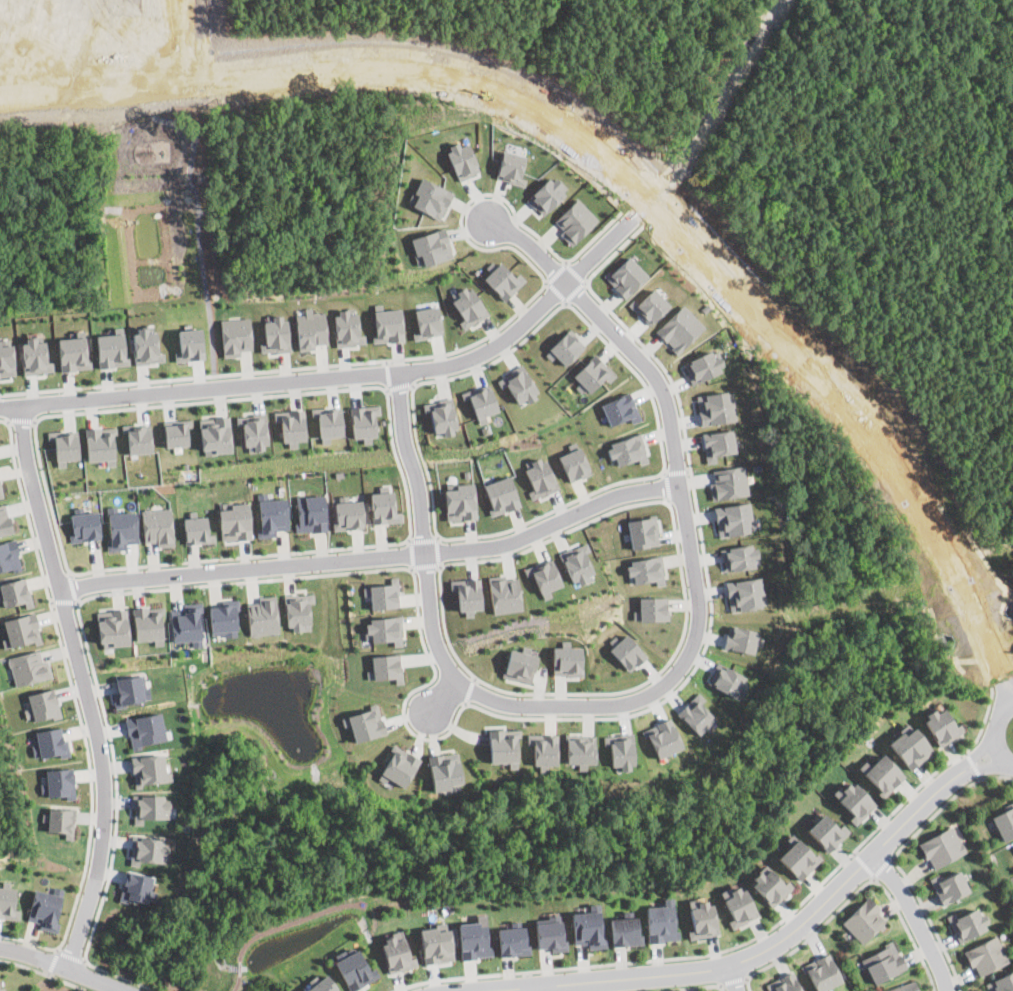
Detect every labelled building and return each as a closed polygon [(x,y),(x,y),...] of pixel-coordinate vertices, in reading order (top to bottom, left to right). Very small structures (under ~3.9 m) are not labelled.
[(477,172),(465,138),(445,146),(457,179),(477,172)] [(526,178),(521,177),(525,154),(502,150),(496,179),(525,185),(526,178)] [(527,198),(542,215),(567,192),(551,176),(527,198)] [(452,190),(418,177),(407,205),(441,218),(452,190)] [(571,245),(598,219),(577,197),(554,220),(563,228),(559,232),(571,245)] [(452,256),(444,227),(409,237),(417,266),(452,256)] [(604,276),(624,298),(648,276),(628,254),(604,276)] [(494,258),(485,267),(489,271),(482,278),(504,300),(525,279),(518,272),(512,277),(494,258)] [(448,295),(463,318),(458,321),(463,329),(487,313),(467,283),(448,295)] [(631,306),(648,325),(670,304),(652,286),(631,306)] [(413,339),(442,333),(436,301),(413,305),(418,331),(411,332),(413,339)] [(375,342),(404,339),(400,307),(382,309),(381,303),(371,304),(375,342)] [(676,353),(704,326),(683,303),(654,330),(676,353)] [(324,311),(312,312),(311,306),(304,307),(304,313),(294,314),(298,350),(315,348),(314,344),(327,342),(324,311)] [(358,334),(357,313),(348,313),(348,310),(333,311),(335,345),(365,344),(365,333),(358,334)] [(264,342),(259,343),(260,352),(288,350),(286,314),(271,315),(271,320),(263,321),(264,342)] [(220,318),(222,356),(240,355),(239,350),(251,349),(250,317),(220,318)] [(134,363),(163,362),(163,351),(157,352),(156,330),(146,331),(146,327),(132,327),(134,363)] [(177,329),(178,351),(174,351),(174,361),(203,358),(201,327),(177,329)] [(543,352),(550,360),(555,355),(564,365),(584,345),(569,328),(543,352)] [(98,367),(126,364),(123,332),(94,335),(98,367)] [(46,361),(44,340),(34,341),(33,336),(20,338),(23,374),(53,371),(52,360),(46,361)] [(88,368),(85,336),(56,338),(59,370),(88,368)] [(15,374),(11,343),(0,344),(0,376),(15,374)] [(713,356),(710,349),(682,363),(692,383),(724,367),(718,354),(713,356)] [(572,375),(579,382),(577,385),(587,395),(604,377),(608,382),(616,375),(593,353),(572,375)] [(538,394),(521,364),(496,379),(500,387),(506,384),(518,405),(538,394)] [(468,398),(476,418),(498,410),(488,382),(460,392),(462,400),(468,398)] [(700,425),(735,419),(732,401),(728,402),(726,390),(695,395),(700,425)] [(608,425),(629,418),(630,422),(638,420),(630,392),(601,401),(608,425)] [(433,432),(442,431),(442,434),(458,430),(450,397),(421,403),(423,412),(429,411),(433,432)] [(361,437),(362,443),(374,442),(372,414),(379,414),(378,404),(348,406),(351,438),(361,437)] [(310,408),(310,415),(317,415),(319,443),(329,442),(328,436),(342,435),(340,406),(310,408)] [(272,411),(273,421),(281,421),(283,448),(296,446),(296,440),(305,439),(302,408),(272,411)] [(235,416),(236,425),(242,425),(244,446),(249,446),(249,452),(264,451),(263,445),(268,444),(265,412),(235,416)] [(231,452),(229,416),(199,417),(201,453),(231,452)] [(165,447),(188,445),(186,426),(191,426),(191,418),(162,421),(165,447)] [(121,425),(121,432),(126,432),(129,454),(152,451),(149,422),(121,425)] [(84,427),(86,461),(106,460),(106,465),(116,464),(113,426),(84,427)] [(716,461),(715,455),(736,451),(731,428),(701,433),(706,463),(716,461)] [(76,429),(47,432),(47,439),(53,438),(56,466),(65,465),(65,460),(79,458),(76,429)] [(605,444),(609,458),(614,456),(617,465),(637,458),(639,463),(649,460),(641,433),(605,444)] [(567,444),(569,450),(557,455),(569,482),(591,472),(577,440),(567,444)] [(557,489),(543,455),(522,463),(532,488),(527,490),(531,499),(557,489)] [(748,494),(744,464),(712,469),(714,481),(709,482),(711,500),(748,494)] [(490,515),(519,506),(509,475),(483,483),(490,507),(487,508),(490,515)] [(442,489),(447,521),(477,517),(472,482),(454,484),(455,487),(442,489)] [(388,485),(388,491),(395,491),(395,512),(396,512),(396,522),(372,523),(372,509),(373,509),(372,492),(379,492),(379,486),(388,485)] [(268,492),(268,499),(287,498),(289,529),(276,530),(276,536),(258,537),(257,528),(261,527),(259,501),(258,501),(258,493),(268,492)] [(324,494),(326,531),(312,532),(312,530),(295,531),(295,523),(299,523),(297,495),(324,494)] [(348,494),(349,501),(363,500),(365,528),(334,530),(333,521),(337,521),(336,502),(339,502),(339,495),(348,494)] [(234,502),(234,503),(249,502),(252,538),(222,540),(220,510),(222,510),(222,503),(234,502)] [(717,536),(748,533),(747,520),(750,520),(748,502),(714,506),(717,536)] [(14,532),(0,535),(0,504),(5,503),(8,515),(10,515),(14,532)] [(118,512),(136,511),(139,542),(125,543),(126,549),(107,550),(107,541),(111,541),(108,506),(117,505),(118,512)] [(84,512),(98,511),(101,538),(70,542),(69,534),(74,533),(71,514),(75,514),(74,507),(83,506),(84,512)] [(171,508),(174,545),(157,546),(157,541),(145,542),(142,510),(144,510),(144,508),(150,508),(151,509),(171,508)] [(196,510),(197,517),(207,516),(208,534),(215,533),(215,541),(185,543),(184,530),(186,529),(185,518),(190,517),(189,511),(196,510)] [(659,545),(655,516),(627,519),(630,548),(659,545)] [(12,568),(0,571),(0,543),(16,539),(20,554),(18,554),(21,570),(13,572),(12,568)] [(558,550),(570,585),(594,577),(585,552),(589,551),(586,542),(576,545),(576,544),(558,550)] [(723,570),(754,567),(753,557),(757,556),(756,544),(720,548),(723,570)] [(655,580),(655,585),(666,584),(662,556),(625,561),(627,575),(632,575),(633,583),(655,580)] [(533,574),(543,599),(553,595),(550,588),(561,584),(551,557),(521,568),(525,577),(533,574)] [(487,576),(491,613),(521,610),(518,577),(504,579),(504,574),(487,576)] [(725,581),(729,611),(760,607),(758,595),(763,594),(760,576),(725,581)] [(2,600),(0,600),(0,594),(1,594),(0,589),(0,584),(25,577),(28,588),(29,588),(34,605),(26,607),(24,601),(5,606),(4,604),(3,604),(2,600)] [(396,577),(396,607),(371,608),(370,595),(363,595),(363,587),(370,586),(370,585),(391,584),(390,577),(396,577)] [(479,578),(449,579),(449,590),(458,590),(459,616),(472,616),(472,609),(481,609),(479,578)] [(297,593),(297,595),(313,593),(314,602),(309,603),(310,629),(292,630),(292,626),(287,626),(286,610),(284,610),(283,594),(297,593)] [(258,634),(257,635),(251,635),(249,635),(247,603),(259,602),(258,596),(263,596),(275,595),(278,632),(258,634)] [(639,610),(632,610),(632,620),(668,620),(667,596),(638,596),(639,610)] [(235,630),(235,636),(224,636),(224,634),(211,635),(209,606),(222,605),(222,600),(238,599),(239,610),(236,610),(237,630),(235,630)] [(199,612),(202,646),(192,647),(192,639),(173,641),(171,610),(184,609),(183,603),(202,602),(202,612),(199,612)] [(163,607),(164,613),(161,614),(163,645),(154,645),(153,638),(136,639),(134,617),(133,617),(132,608),(149,607),(149,608),(163,607)] [(127,609),(129,644),(115,645),(115,647),(103,648),(103,641),(100,641),(98,621),(97,621),(96,612),(127,609)] [(42,643),(35,645),(33,640),(4,648),(2,639),(8,637),(3,620),(35,612),(39,627),(38,627),(42,643)] [(396,616),(396,646),(393,646),(393,639),(371,641),(371,638),(365,639),(364,632),(366,631),(366,624),(370,623),(370,619),(396,616)] [(758,630),(727,624),(723,647),(753,653),(754,644),(761,646),(762,638),(756,636),(758,630)] [(608,649),(630,671),(646,656),(625,633),(619,639),(615,635),(608,640),(613,645),(608,649)] [(538,655),(529,653),(530,647),(522,645),(521,650),(509,647),(502,676),(531,683),(538,655)] [(552,646),(553,675),(582,674),(581,646),(552,646)] [(43,661),(48,660),(52,677),(16,686),(11,666),(9,665),(8,660),(9,659),(8,657),(39,649),(43,661)] [(395,677),(373,679),(373,678),(367,678),(366,671),(372,670),(371,656),(395,654),(395,677)] [(748,675),(714,663),(706,685),(739,697),(748,675)] [(145,687),(149,687),(150,698),(144,699),(144,701),(125,703),(125,706),(115,708),(112,692),(117,692),(115,678),(143,674),(145,687)] [(61,717),(52,719),(51,715),(33,720),(33,717),(26,718),(24,709),(30,708),(27,694),(54,688),(61,717)] [(705,699),(698,691),(676,712),(697,735),(715,718),(700,703),(705,699)] [(927,742),(937,735),(940,740),(957,728),(941,704),(914,723),(927,742)] [(340,715),(342,726),(349,724),(353,741),(384,733),(377,706),(340,715)] [(165,740),(140,744),(140,748),(132,750),(129,734),(128,734),(125,718),(160,713),(165,740)] [(643,727),(655,758),(682,749),(670,717),(643,727)] [(519,729),(505,729),(505,724),(488,724),(490,762),(507,762),(508,767),(517,767),(515,736),(519,736),(519,729)] [(62,739),(67,739),(70,755),(60,757),(59,752),(33,756),(32,745),(34,745),(32,732),(61,727),(62,739)] [(907,770),(928,750),(909,730),(888,751),(907,770)] [(532,743),(532,764),(556,764),(557,733),(526,733),(526,743),(532,743)] [(595,733),(565,733),(565,763),(577,763),(577,769),(585,769),(586,763),(594,763),(595,733)] [(611,770),(633,770),(632,733),(602,734),(603,744),(610,744),(611,770)] [(420,759),(402,787),(393,780),(392,782),(389,780),(390,778),(388,777),(384,782),(377,778),(393,753),(389,750),(393,743),(420,759)] [(461,783),(457,751),(427,755),(431,791),(450,789),(449,784),(461,783)] [(859,775),(880,798),(905,776),(884,752),(859,775)] [(165,772),(171,772),(172,780),(141,782),(142,788),(135,788),(133,772),(132,772),(131,757),(163,754),(165,772)] [(76,799),(66,799),(66,795),(48,795),(48,792),(41,792),(41,784),(47,783),(47,770),(75,769),(76,799)] [(875,806),(849,779),(831,796),(857,823),(875,806)] [(169,800),(168,818),(143,818),(143,824),(133,824),(134,808),(132,808),(132,794),(164,795),(164,800),(169,800)] [(1012,836),(1012,802),(989,816),(1003,842),(1012,836)] [(60,808),(75,809),(75,820),(74,820),(72,839),(64,838),(65,832),(47,830),(48,821),(42,821),(42,813),(49,813),(49,808),(60,809),(60,808)] [(828,852),(846,834),(824,812),(806,830),(828,852)] [(932,871),(965,852),(951,827),(918,846),(932,871)] [(165,863),(139,860),(139,865),(129,864),(131,848),(130,848),(131,835),(163,839),(163,844),(168,844),(165,863)] [(800,881),(820,861),(795,837),(775,857),(800,881)] [(790,890),(764,864),(747,881),(773,907),(790,890)] [(118,897),(146,904),(153,875),(125,868),(118,897)] [(942,906),(970,893),(960,870),(931,883),(942,906)] [(19,919),(0,917),(0,886),(3,886),(3,881),(11,881),(10,887),(16,888),(14,909),(20,909),(19,919)] [(719,892),(733,927),(757,917),(742,882),(719,892)] [(64,888),(55,922),(59,923),(57,932),(39,928),(40,923),(27,919),(34,889),(53,894),(54,886),(64,888)] [(711,898),(687,901),(691,937),(716,933),(711,898)] [(876,914),(880,911),(868,898),(841,924),(861,945),(885,923),(876,914)] [(605,936),(606,947),(588,948),(587,943),(573,944),(571,913),(589,911),(588,904),(598,903),(601,936),(605,936)] [(645,907),(648,942),(676,940),(673,904),(645,907)] [(961,943),(989,927),(976,905),(948,922),(961,943)] [(457,923),(460,959),(493,955),(492,945),(488,946),(485,914),(475,915),(476,922),(457,923)] [(534,920),(537,948),(550,947),(550,951),(567,950),(566,939),(562,939),(559,914),(546,916),(547,918),(534,920)] [(613,947),(640,943),(636,917),(609,920),(613,947)] [(496,928),(499,956),(530,953),(529,944),(525,944),(523,926),(519,926),(519,921),(510,921),(510,927),(496,928)] [(447,926),(419,931),(425,965),(453,960),(447,926)] [(409,969),(383,976),(379,962),(380,962),(376,947),(379,946),(378,941),(385,939),(385,936),(398,932),(409,969)] [(964,952),(976,978),(1009,963),(996,936),(964,952)] [(894,943),(861,958),(874,985),(907,969),(894,943)] [(379,976),(352,990),(350,990),(345,982),(346,982),(335,961),(337,960),(334,955),(343,950),(345,952),(352,948),(354,948),(354,951),(358,950),(371,969),(374,967),(379,976)] [(814,990),(824,990),(843,982),(829,953),(802,966),(814,990)] [(772,990),(801,990),(794,972),(769,982),(772,990)] [(986,984),(989,990),(1012,990),(1012,972),(986,984)] [(326,974),(319,980),(315,974),(308,980),(311,985),(303,990),(340,990),(326,974)] [(914,982),(887,990),(917,990),(914,982)]
